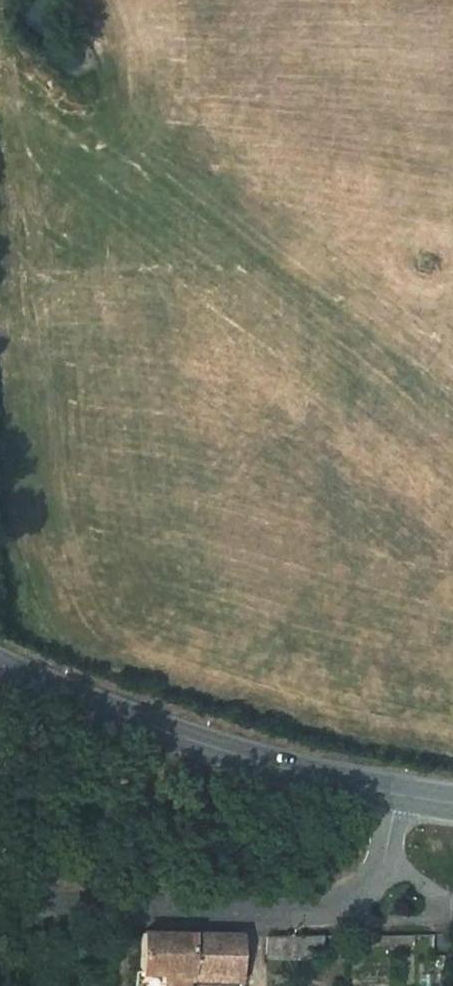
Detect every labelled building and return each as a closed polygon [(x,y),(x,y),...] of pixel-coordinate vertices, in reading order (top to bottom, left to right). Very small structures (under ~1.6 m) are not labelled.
[(193,939),(142,936),(139,976),(192,978),(193,939)] [(215,940),(193,939),(192,978),(243,980),(244,941),(215,940)] [(278,942),(269,941),(269,961),(326,961),(326,942),(278,942)]
